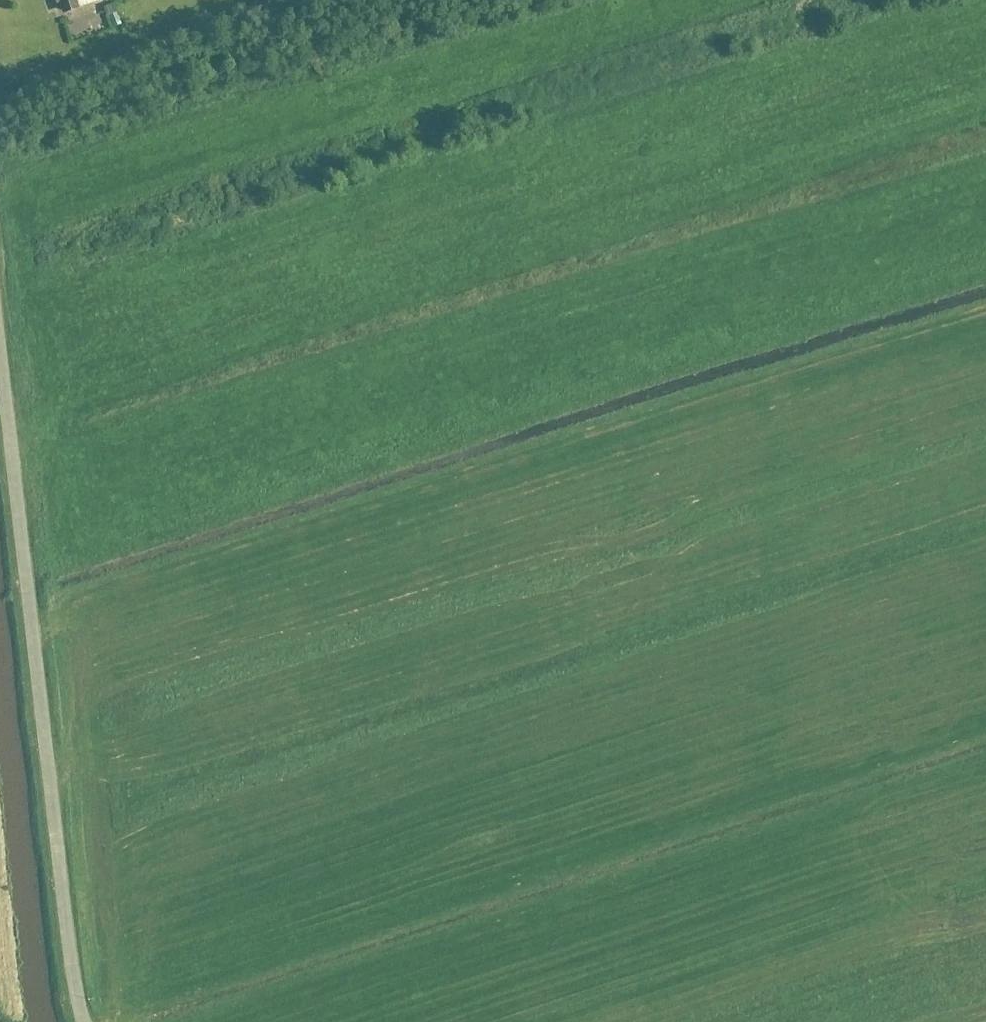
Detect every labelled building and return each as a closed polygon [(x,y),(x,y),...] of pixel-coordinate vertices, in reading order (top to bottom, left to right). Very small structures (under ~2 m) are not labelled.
[(56,3),(58,3),(61,10),(65,12),(74,9),(76,5),(74,0),(55,0),(56,3)]
